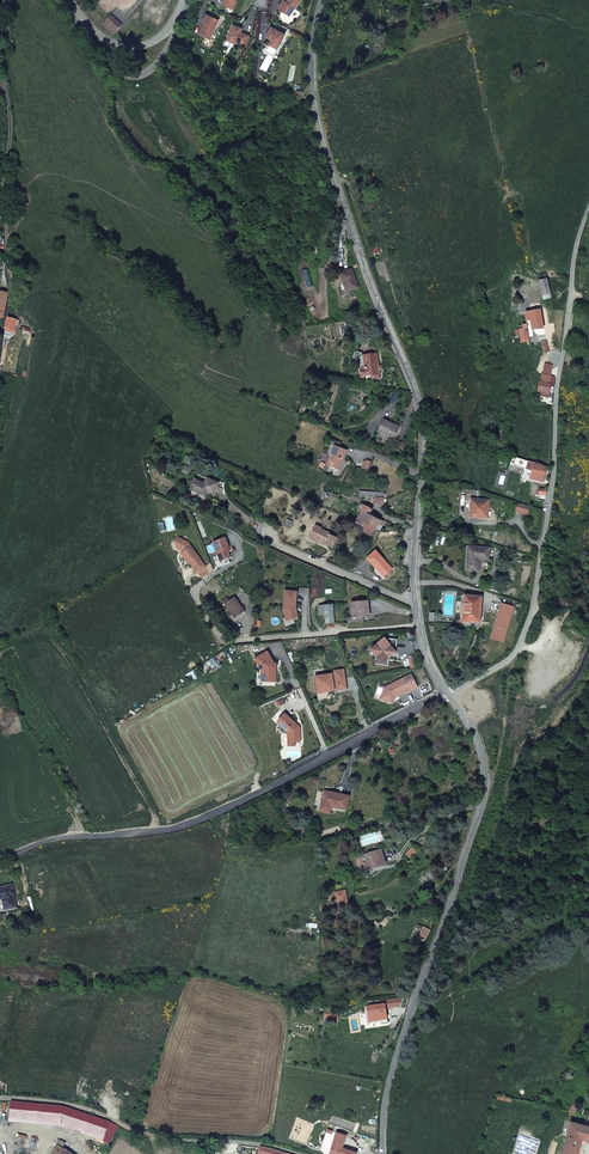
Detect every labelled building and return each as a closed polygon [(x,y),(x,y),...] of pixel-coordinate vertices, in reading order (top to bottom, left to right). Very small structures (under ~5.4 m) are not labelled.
[(288,15),(299,0),(286,0),(285,1),(283,0),(281,0),(276,7),(288,15)] [(217,18),(205,12),(201,20),(202,21),(197,32),(208,37),(217,18)] [(121,26),(111,17),(103,25),(113,34),(121,26)] [(241,27),(232,23),(227,31),(225,36),(223,39),(223,41),(227,44),(229,43),(230,42),(231,40),(233,41),(235,38),(242,43),(247,34),(239,30),(241,27)] [(267,43),(275,48),(283,33),(269,25),(264,35),(270,38),(267,43)] [(352,270),(340,274),(347,293),(358,289),(352,270)] [(550,293),(546,279),(545,274),(539,276),(540,280),(537,281),(541,296),(550,293)] [(8,294),(0,292),(0,308),(5,309),(8,294)] [(542,328),(539,311),(524,314),(526,321),(529,320),(531,330),(542,328)] [(17,320),(7,318),(5,329),(14,331),(17,320)] [(529,341),(526,324),(521,325),(522,329),(514,330),(515,336),(514,336),(514,338),(518,338),(517,336),(519,336),(520,342),(529,341)] [(543,353),(549,352),(546,340),(540,342),(543,353)] [(361,369),(362,377),(371,376),(380,374),(379,370),(379,366),(377,354),(375,355),(370,355),(364,356),(364,357),(366,368),(363,368),(363,369),(362,369),(361,369)] [(552,393),(553,384),(549,383),(550,376),(551,365),(544,363),(540,382),(538,381),(537,391),(540,391),(539,396),(548,397),(549,392),(552,393)] [(399,427),(384,421),(378,432),(393,439),(399,427)] [(347,450),(335,446),(331,456),(333,457),(329,467),(339,471),(347,450)] [(183,462),(194,467),(197,461),(186,456),(183,462)] [(545,471),(546,468),(533,463),(531,471),(529,478),(542,482),(544,474),(546,475),(547,472),(545,471)] [(195,479),(190,489),(204,496),(206,491),(212,494),(217,484),(206,479),(204,484),(195,479)] [(360,497),(377,498),(374,505),(382,506),(384,498),(384,493),(360,491),(360,497)] [(469,517),(486,519),(487,500),(470,499),(469,517)] [(524,514),(527,504),(516,501),(513,510),(524,514)] [(364,524),(375,530),(378,524),(382,526),(384,522),(380,520),(380,521),(369,515),(367,514),(370,509),(361,504),(358,509),(362,511),(356,523),(359,525),(363,527),(364,524)] [(361,530),(372,536),(375,530),(364,524),(363,527),(361,530)] [(316,526),(310,539),(325,545),(332,547),(336,538),(329,535),(330,534),(321,530),(321,529),(316,526)] [(206,567),(188,542),(185,543),(184,541),(177,538),(175,544),(176,549),(180,550),(182,552),(180,554),(187,563),(189,562),(197,573),(206,567)] [(213,543),(220,562),(231,558),(227,548),(229,548),(225,538),(213,543)] [(467,546),(465,570),(477,571),(478,560),(487,560),(488,548),(467,546)] [(197,573),(201,579),(211,574),(206,567),(197,573)] [(296,592),(285,591),(284,608),(286,618),(291,616),(292,619),(297,618),(295,608),(296,592)] [(483,596),(463,594),(461,622),(480,624),(483,596)] [(227,598),(222,602),(234,619),(244,612),(234,597),(229,601),(227,598)] [(352,618),(363,617),(369,616),(368,602),(351,604),(352,618)] [(490,638),(502,642),(514,607),(501,603),(490,638)] [(326,624),(334,623),(332,605),(318,606),(319,616),(325,615),(326,624)] [(396,653),(397,640),(384,639),(373,648),(379,655),(376,657),(376,663),(388,664),(389,658),(390,652),(396,653)] [(373,648),(370,650),(376,657),(379,655),(373,648)] [(264,674),(263,681),(276,682),(276,670),(274,670),(272,668),(274,667),(272,665),(274,664),(268,652),(255,659),(264,674)] [(347,689),(345,674),(344,669),(339,670),(340,675),(336,675),(335,673),(335,674),(325,675),(325,677),(317,678),(319,686),(319,691),(327,690),(327,692),(335,691),(334,687),(337,687),(337,690),(347,689)] [(384,688),(380,699),(391,703),(392,698),(395,697),(403,693),(404,694),(418,687),(412,674),(384,688)] [(325,677),(325,675),(316,676),(317,686),(319,686),(317,678),(325,677)] [(300,727),(285,713),(277,722),(288,733),(288,742),(295,742),(300,741),(300,727)] [(329,804),(328,806),(339,808),(343,795),(324,791),(321,802),(329,804)] [(381,829),(359,835),(362,846),(384,839),(381,829)] [(405,854),(406,854),(410,858),(415,850),(410,847),(405,854)] [(374,864),(375,867),(385,864),(381,850),(374,852),(373,850),(355,855),(359,868),(365,867),(374,864)] [(15,907),(11,885),(0,887),(0,899),(2,899),(4,909),(15,907)] [(346,890),(336,893),(338,903),(348,900),(346,890)] [(366,1006),(369,1021),(380,1019),(379,1015),(385,1014),(384,1004),(366,1006)] [(576,1118),(578,1111),(571,1109),(569,1116),(576,1118)] [(586,1145),(588,1146),(588,1131),(573,1127),(566,1153),(584,1153),(586,1145)] [(62,1149),(65,1144),(60,1141),(52,1153),(71,1153),(62,1149)] [(344,1149),(332,1145),(329,1153),(333,1153),(342,1153),(344,1149)]
